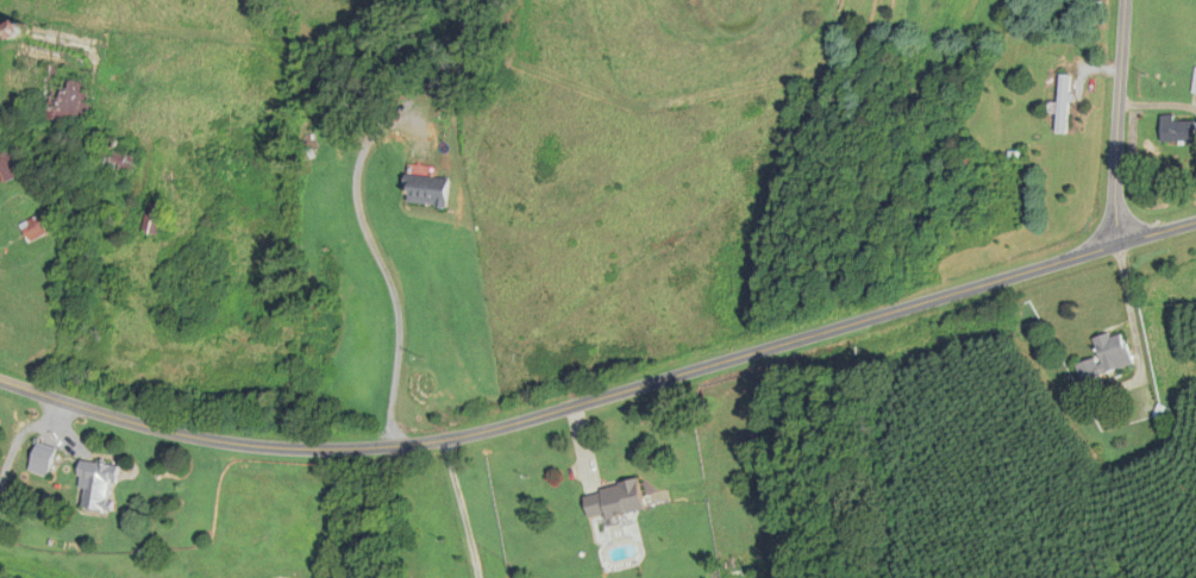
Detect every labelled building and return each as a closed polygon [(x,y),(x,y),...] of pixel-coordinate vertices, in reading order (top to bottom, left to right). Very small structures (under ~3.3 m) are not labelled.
[(36,114),(85,125),(94,80),(45,70),(36,114)] [(1060,74),(1057,132),(1069,132),(1072,75),(1060,74)] [(321,126),(329,136),(343,124),(335,114),(321,126)] [(1195,140),(1195,120),(1175,120),(1175,115),(1163,115),(1163,140),(1195,140)] [(99,172),(139,178),(143,154),(102,148),(99,172)] [(4,182),(22,174),(10,149),(0,154),(0,173),(4,182)] [(452,181),(413,173),(408,200),(446,208),(452,181)] [(143,230),(159,234),(166,205),(150,201),(143,230)] [(1100,357),(1078,363),(1083,380),(1134,365),(1124,330),(1095,339),(1100,357)] [(57,447),(38,442),(29,471),(48,476),(57,447)] [(85,497),(112,501),(118,464),(83,459),(79,487),(87,488),(85,497)] [(648,507),(641,479),(585,493),(592,521),(648,507)]
